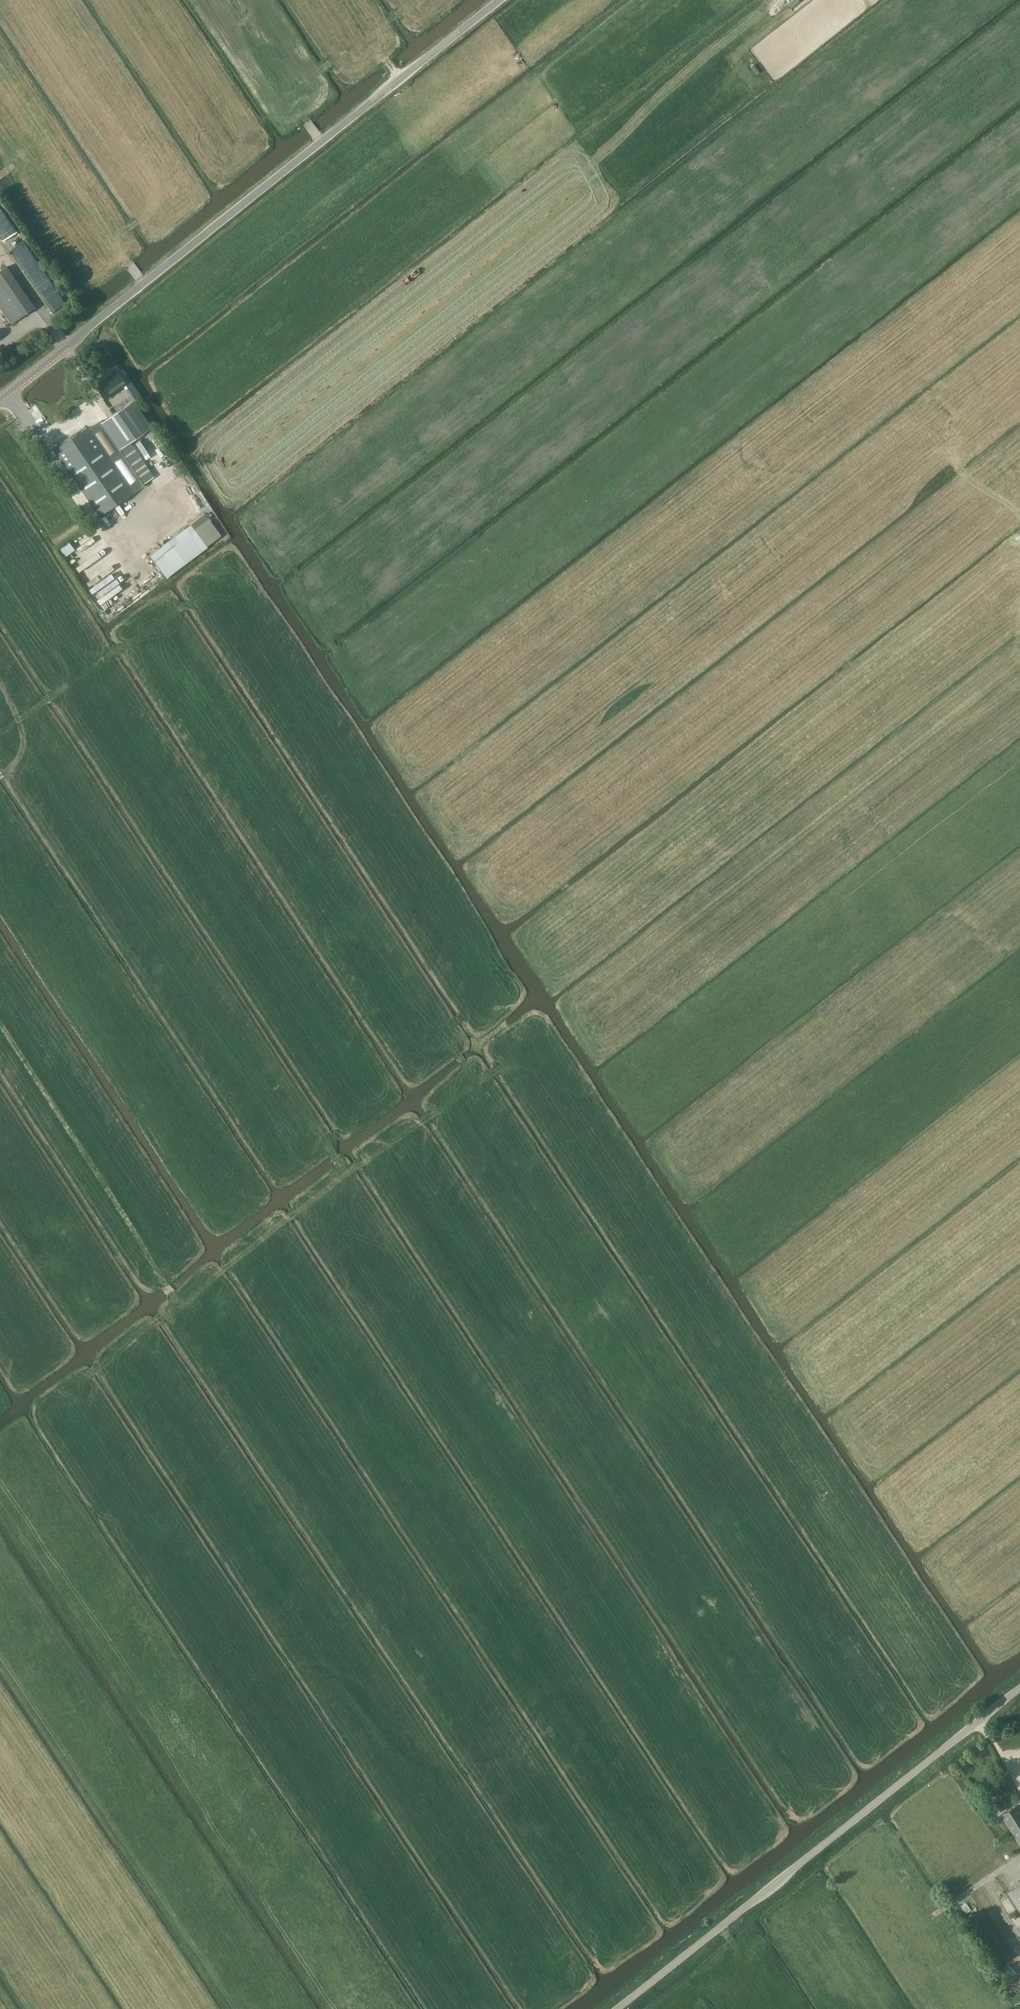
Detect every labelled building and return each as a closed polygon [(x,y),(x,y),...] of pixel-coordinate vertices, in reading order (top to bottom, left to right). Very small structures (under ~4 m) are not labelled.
[(49,312),(63,304),(0,196),(0,227),(49,312)] [(34,308),(5,267),(0,270),(0,307),(11,324),(34,308)] [(105,398),(125,384),(117,371),(96,385),(105,398)] [(99,515),(132,493),(144,485),(120,449),(152,427),(133,401),(102,423),(100,420),(88,429),(87,427),(54,449),(99,515)] [(191,512),(203,505),(190,485),(179,492),(191,512)] [(166,577),(224,536),(208,513),(150,553),(166,577)] [(66,556),(76,547),(70,540),(60,548),(66,556)] [(1017,1804),(1001,1815),(1019,1845),(1019,1809),(1017,1804)] [(1008,1893),(1019,1911),(1019,1885),(1008,1893)]
